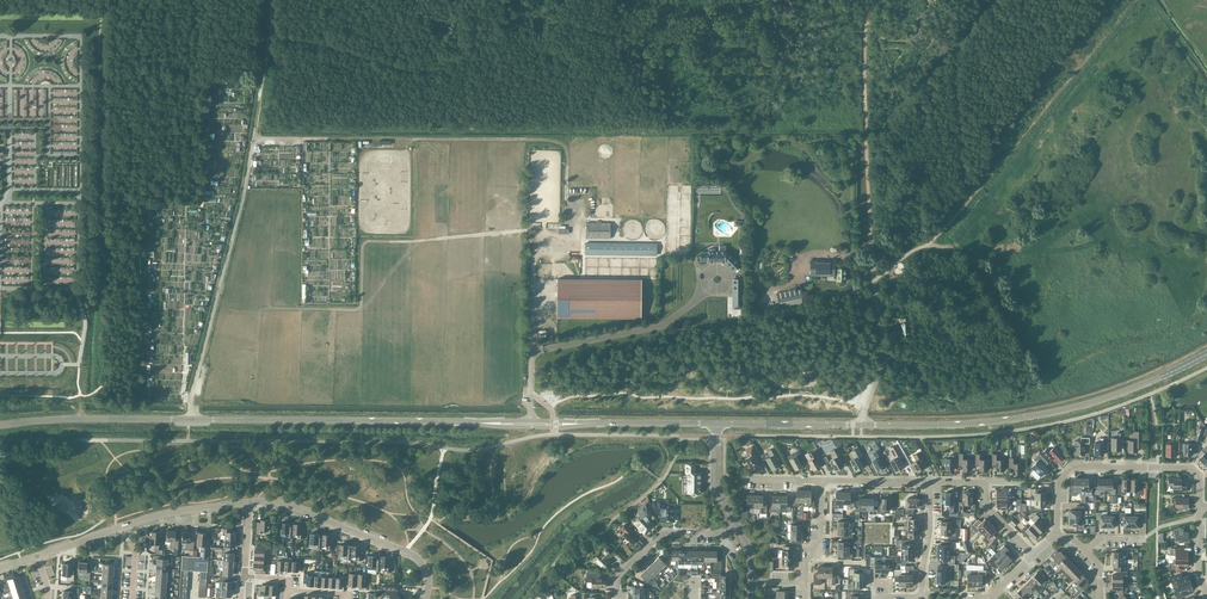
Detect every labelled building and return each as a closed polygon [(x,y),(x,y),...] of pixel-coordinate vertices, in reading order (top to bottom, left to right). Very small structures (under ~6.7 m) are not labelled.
[(717,225),(728,233),(732,227),(721,219),(717,225)] [(613,223),(586,223),(586,238),(613,238),(613,223)] [(585,254),(657,255),(657,244),(585,243),(585,254)] [(708,262),(714,262),(714,260),(719,260),(719,262),(726,262),(735,271),(740,265),(728,253),(726,253),(726,252),(715,252),(715,249),(709,249),(709,252),(708,252),(708,253),(701,253),(701,255),(700,255),(700,257),(701,257),(701,260),(708,260),(708,262)] [(837,281),(846,281),(846,269),(837,269),(834,269),(835,261),(811,260),(810,276),(835,276),(837,276),(837,281)] [(558,278),(557,318),(641,318),(642,279),(574,279),(558,278)] [(802,288),(777,293),(779,304),(803,299),(802,288)] [(1201,420),(1199,427),(1195,439),(1194,439),(1193,439),(1192,440),(1191,441),(1190,442),(1190,443),(1184,443),(1183,451),(1184,451),(1184,455),(1192,455),(1192,451),(1194,451),(1194,444),(1196,444),(1197,440),(1201,441),(1203,436),(1205,429),(1206,427),(1201,420)] [(1137,447),(1142,447),(1143,431),(1134,431),(1134,440),(1128,440),(1128,451),(1137,451),(1137,447)] [(1124,443),(1125,433),(1117,433),(1117,438),(1111,437),(1111,450),(1114,450),(1114,451),(1115,452),(1116,453),(1117,452),(1118,451),(1118,450),(1120,450),(1120,442),(1124,443)] [(1084,445),(1089,445),(1089,437),(1081,437),(1081,441),(1075,441),(1075,446),(1074,446),(1074,449),(1075,449),(1075,454),(1077,454),(1078,456),(1081,456),(1082,454),(1084,454),(1084,445)] [(1103,449),(1108,449),(1108,438),(1100,438),(1100,443),(1095,443),(1094,454),(1099,455),(1103,455),(1103,449)] [(826,452),(836,447),(832,440),(822,446),(826,452)] [(878,448),(873,440),(869,442),(874,450),(878,448)] [(1180,445),(1180,441),(1176,441),(1176,444),(1167,444),(1166,456),(1176,456),(1176,445),(1180,445)] [(893,452),(892,453),(895,458),(890,460),(896,471),(898,470),(899,471),(901,469),(901,468),(903,467),(899,459),(903,456),(896,444),(890,448),(893,452)] [(758,467),(757,466),(758,465),(756,461),(760,459),(753,446),(750,447),(750,448),(745,450),(749,456),(745,458),(751,469),(752,469),(753,470),(758,467)] [(1051,456),(1057,462),(1064,455),(1055,446),(1050,450),(1047,447),(1042,453),(1048,459),(1051,456)] [(780,465),(777,460),(781,458),(775,447),(767,451),(768,451),(770,456),(766,458),(766,459),(772,469),(773,470),(776,468),(776,467),(780,465)] [(836,470),(843,466),(838,457),(842,454),(837,447),(830,451),(834,458),(830,460),(833,465),(832,466),(835,470),(836,470)] [(863,466),(858,458),(863,455),(858,447),(851,452),(854,458),(850,460),(854,466),(853,467),(854,470),(855,470),(856,471),(863,466)] [(812,470),(813,469),(813,470),(821,466),(816,458),(820,456),(816,449),(809,453),(812,459),(808,461),(811,466),(810,466),(812,470)] [(885,466),(880,457),(883,455),(879,449),(873,453),(875,458),(872,460),(875,466),(874,467),(876,470),(877,469),(877,470),(885,466)] [(799,459),(802,457),(798,450),(792,454),(793,457),(789,459),(795,470),(803,466),(799,459)] [(768,451),(761,455),(763,460),(766,459),(766,458),(770,456),(768,451)] [(924,469),(923,468),(924,468),(921,462),(924,460),(919,452),(913,455),(916,460),(912,462),(917,471),(919,470),(920,471),(924,469)] [(1046,461),(1039,454),(1039,453),(1036,456),(1039,459),(1031,466),(1041,477),(1049,470),(1043,464),(1046,461)] [(962,470),(971,470),(971,459),(967,459),(967,454),(958,454),(958,463),(962,463),(962,470)] [(979,470),(987,470),(988,459),(983,459),(983,454),(975,454),(975,463),(979,463),(979,470)] [(996,470),(1004,470),(1004,460),(1000,459),(1000,454),(992,454),(992,463),(996,463),(996,470)] [(946,470),(953,470),(954,463),(957,463),(957,455),(950,455),(950,458),(946,458),(946,470)] [(1013,474),(1021,474),(1021,463),(1017,463),(1017,458),(1009,458),(1009,467),(1013,467),(1013,474)] [(688,493),(691,493),(691,494),(692,494),(692,495),(693,495),(694,495),(695,495),(696,495),(696,494),(697,494),(697,493),(700,493),(700,484),(700,473),(695,473),(695,465),(686,465),(686,473),(688,473),(688,478),(689,478),(689,484),(688,484),(688,493)] [(1188,483),(1187,482),(1181,482),(1181,477),(1168,477),(1168,485),(1173,485),(1173,490),(1186,490),(1186,486),(1187,486),(1188,485),(1188,483)] [(1081,490),(1081,478),(1074,478),(1074,484),(1069,484),(1069,495),(1077,495),(1077,490),(1081,490)] [(1088,478),(1081,478),(1081,490),(1085,490),(1085,495),(1092,495),(1092,485),(1088,485),(1088,478)] [(1105,489),(1105,479),(1098,478),(1098,486),(1094,486),(1094,495),(1101,495),(1101,492),(1105,492),(1105,489)] [(1112,479),(1105,479),(1105,489),(1109,489),(1108,495),(1112,495),(1112,502),(1117,503),(1117,496),(1117,493),(1115,493),(1116,486),(1112,486),(1112,479)] [(1130,491),(1130,479),(1122,479),(1122,485),(1118,485),(1118,494),(1125,494),(1125,491),(1130,491)] [(1138,479),(1130,479),(1130,491),(1135,491),(1135,495),(1142,495),(1142,487),(1143,486),(1138,486),(1138,479)] [(996,492),(996,499),(1006,499),(1006,495),(1011,495),(1011,488),(1003,488),(1003,492),(996,492)] [(1030,499),(1046,499),(1046,493),(1045,493),(1045,492),(1042,492),(1042,488),(1030,488),(1030,499)] [(803,502),(803,490),(796,490),(796,498),(792,498),(792,506),(799,506),(799,502),(803,502)] [(803,502),(803,506),(814,506),(814,498),(810,498),(811,490),(803,490),(803,502)] [(966,504),(972,504),(972,493),(970,492),(969,491),(967,491),(966,491),(965,492),(963,492),(963,502),(959,502),(959,511),(966,511),(966,504)] [(843,504),(843,492),(836,492),(836,500),(832,500),(832,508),(843,508),(843,504)] [(850,492),(843,492),(843,504),(847,504),(847,508),(854,508),(854,500),(850,500),(850,492)] [(949,512),(958,512),(958,503),(954,503),(954,492),(945,492),(944,492),(944,497),(945,497),(945,504),(950,504),(949,512)] [(750,512),(755,512),(755,495),(747,495),(747,503),(743,503),(743,511),(750,511),(750,512)] [(755,495),(755,512),(755,517),(759,517),(759,511),(767,511),(767,503),(763,503),(763,495),(755,495)] [(779,507),(780,496),(772,496),(772,503),(768,503),(768,511),(779,511),(779,507)] [(787,496),(780,496),(779,507),(783,508),(783,512),(790,512),(790,504),(787,504),(787,496)] [(889,513),(889,509),(889,498),(889,497),(886,497),(886,498),(882,498),(882,504),(878,504),(878,513),(885,513),(889,513)] [(1175,498),(1171,498),(1171,503),(1175,503),(1175,508),(1188,508),(1188,498),(1180,498),(1180,497),(1175,497),(1175,498)] [(866,514),(866,510),(866,498),(859,498),(859,506),(855,506),(855,517),(859,518),(859,514),(866,514)] [(873,498),(866,498),(866,510),(869,510),(869,514),(877,514),(877,506),(873,506),(873,498)] [(905,500),(905,506),(904,507),(905,508),(905,514),(914,514),(914,509),(916,507),(918,507),(919,499),(912,499),(911,498),(907,498),(905,500)] [(1006,499),(996,499),(996,506),(1003,506),(1003,510),(1011,510),(1011,503),(1006,503),(1006,499)] [(1046,499),(1030,499),(1030,510),(1039,510),(1039,506),(1045,506),(1045,505),(1046,505),(1046,499)] [(662,520),(674,521),(674,506),(662,506),(662,502),(654,502),(654,506),(655,510),(660,510),(660,513),(662,514),(662,520)] [(649,518),(647,515),(650,512),(649,508),(646,505),(640,511),(641,513),(633,521),(644,533),(653,524),(648,519),(649,518)] [(1069,510),(1069,518),(1080,518),(1084,518),(1084,506),(1077,505),(1077,508),(1075,507),(1074,509),(1074,510),(1069,510)] [(1107,528),(1107,516),(1103,516),(1102,512),(1096,512),(1096,520),(1100,520),(1100,527),(1107,528)] [(1111,516),(1107,516),(1107,528),(1114,528),(1114,520),(1118,520),(1118,512),(1112,512),(1111,516)] [(1131,528),(1131,516),(1131,512),(1120,512),(1120,520),(1123,520),(1123,528),(1131,528)] [(1131,516),(1131,528),(1138,528),(1138,520),(1141,520),(1142,513),(1136,513),(1135,516),(1131,516)] [(1031,525),(1039,533),(1044,528),(1039,522),(1042,520),(1036,514),(1031,518),(1034,522),(1031,525)] [(838,521),(838,528),(849,528),(849,521),(853,521),(853,517),(846,517),(846,521),(838,521)] [(941,528),(951,528),(960,528),(961,519),(956,519),(956,517),(949,517),(948,521),(941,521),(941,528)] [(1080,518),(1069,518),(1068,525),(1076,525),(1076,528),(1084,529),(1084,523),(1084,518),(1080,518)] [(270,520),(261,519),(261,522),(257,522),(257,533),(264,533),(264,530),(269,530),(270,520)] [(982,533),(990,524),(985,519),(981,522),(978,519),(970,527),(976,532),(979,530),(982,533)] [(791,524),(791,532),(802,532),(802,525),(803,525),(803,520),(792,520),(792,524),(791,524)] [(281,523),(281,533),(286,533),(285,537),(293,537),(293,533),(293,526),(290,526),(290,525),(290,523),(281,523)] [(293,523),(293,525),(293,526),(293,533),(298,534),(298,537),(305,538),(306,527),(302,527),(302,524),(293,523)] [(628,532),(631,529),(625,524),(621,528),(624,532),(619,537),(629,546),(635,540),(628,532)] [(996,530),(990,524),(982,533),(985,536),(982,539),(987,544),(995,537),(992,534),(996,530)] [(1039,533),(1031,525),(1028,528),(1025,525),(1020,530),(1026,536),(1028,533),(1033,538),(1039,533)] [(918,526),(904,526),(904,530),(905,530),(905,533),(907,534),(907,538),(920,538),(920,531),(918,531),(918,526)] [(1184,541),(1188,541),(1188,533),(1184,533),(1184,526),(1174,529),(1174,531),(1173,531),(1173,532),(1172,532),(1172,533),(1171,533),(1171,534),(1172,534),(1172,535),(1172,536),(1173,536),(1174,536),(1175,536),(1175,541),(1178,542),(1179,542),(1179,544),(1184,544),(1184,541)] [(224,539),(234,539),(235,532),(231,532),(231,528),(223,528),(222,535),(225,535),(224,539)] [(849,528),(838,528),(837,534),(846,534),(846,538),(853,538),(853,534),(849,534),(849,528)] [(951,528),(941,528),(941,534),(948,534),(948,538),(956,538),(956,531),(951,531),(951,528)] [(170,548),(173,548),(173,555),(177,555),(177,549),(178,538),(175,538),(175,531),(167,530),(166,541),(171,541),(170,548)] [(155,549),(155,554),(161,554),(162,549),(162,542),(159,542),(159,532),(151,531),(150,543),(155,544),(155,549)] [(185,549),(193,550),(194,539),(190,539),(191,532),(182,531),(181,542),(186,542),(185,549)] [(198,532),(197,545),(200,545),(200,557),(208,557),(209,548),(209,538),(206,538),(206,533),(198,532)] [(802,532),(791,532),(791,539),(792,539),(792,543),(803,543),(803,539),(801,539),(801,536),(803,536),(803,532),(802,532)] [(310,533),(309,547),(322,548),(322,544),(323,537),(319,536),(319,535),(319,534),(310,533)] [(323,534),(322,535),(323,535),(323,537),(322,544),(327,544),(327,548),(334,549),(335,537),(331,537),(332,534),(323,534)] [(837,541),(837,548),(851,548),(851,545),(853,545),(853,538),(846,538),(846,542),(837,541)] [(234,539),(224,539),(224,542),(222,542),(221,545),(210,544),(210,548),(221,549),(229,550),(230,547),(234,547),(234,539)] [(901,551),(915,551),(915,546),(914,546),(914,544),(906,544),(906,539),(896,539),(896,546),(901,547),(901,551)] [(937,552),(949,552),(949,549),(954,549),(954,541),(946,541),(946,545),(938,545),(938,547),(937,547),(937,552)] [(255,548),(255,555),(265,556),(265,552),(267,552),(267,545),(257,544),(257,548),(255,548)] [(339,544),(339,554),(344,555),(344,558),(351,559),(351,555),(352,546),(349,546),(349,545),(339,544)] [(352,545),(352,546),(351,555),(356,556),(356,559),(363,560),(364,549),(361,548),(361,546),(352,545)] [(985,549),(992,556),(993,555),(994,556),(997,554),(996,553),(988,545),(985,549)] [(999,556),(1007,564),(1012,559),(1006,554),(1010,551),(1004,545),(999,551),(996,553),(997,554),(999,556)] [(278,546),(278,547),(279,547),(278,549),(282,549),(282,555),(285,555),(286,550),(286,546),(278,546)] [(782,550),(782,557),(793,557),(793,550),(794,550),(794,546),(783,546),(783,550),(782,550)] [(851,548),(837,548),(837,555),(845,555),(845,559),(852,559),(852,552),(851,552),(851,548)] [(1111,553),(1111,559),(1122,559),(1122,555),(1127,555),(1127,548),(1119,548),(1119,552),(1112,552),(1112,553),(1111,553)] [(1175,559),(1187,559),(1188,552),(1179,552),(1179,548),(1170,548),(1170,555),(1175,555),(1175,559)] [(221,549),(221,556),(223,556),(223,560),(233,561),(233,553),(229,553),(229,550),(221,549)] [(601,553),(600,552),(593,559),(603,568),(609,561),(607,559),(611,555),(605,549),(601,553)] [(1058,563),(1065,556),(1060,551),(1059,552),(1056,549),(1045,560),(1048,563),(1051,561),(1052,562),(1055,559),(1058,562),(1058,563)] [(717,551),(711,551),(710,561),(711,561),(714,561),(714,569),(720,569),(721,561),(717,561),(717,551)] [(915,551),(901,551),(901,555),(896,555),(896,565),(906,565),(906,558),(914,559),(914,557),(915,557),(915,551)] [(949,552),(937,552),(937,557),(938,557),(938,559),(945,560),(945,564),(954,564),(954,556),(949,556),(949,552)] [(881,562),(882,557),(871,557),(871,556),(868,553),(865,553),(865,560),(866,560),(866,564),(871,564),(871,565),(874,565),(874,572),(881,572),(881,562)] [(1007,564),(999,556),(997,554),(994,556),(993,555),(987,561),(993,567),(997,564),(1002,569),(1007,564)] [(194,571),(195,556),(182,555),(181,570),(188,570),(194,571)] [(265,556),(255,555),(254,562),(264,563),(269,563),(269,560),(264,560),(265,556)] [(285,555),(283,555),(282,555),(278,555),(277,570),(285,570),(286,555),(285,555)] [(369,555),(368,569),(380,570),(380,566),(381,558),(377,558),(377,557),(377,556),(369,555)] [(157,558),(156,564),(167,565),(171,565),(172,557),(165,556),(158,556),(158,558),(157,558)] [(195,556),(194,571),(200,571),(207,571),(207,566),(208,558),(208,557),(200,557),(195,556)] [(293,558),(292,558),(292,571),(299,571),(300,556),(297,556),(297,561),(292,561),(293,558)] [(381,556),(381,558),(380,566),(385,566),(385,570),(392,571),(393,560),(390,559),(390,557),(381,556)] [(659,556),(654,561),(664,571),(669,566),(659,556)] [(1058,563),(1058,562),(1055,565),(1059,569),(1060,570),(1069,560),(1065,556),(1058,563)] [(793,557),(782,557),(782,564),(783,564),(783,568),(794,569),(794,564),(793,564),(793,557)] [(885,562),(881,562),(881,572),(888,572),(888,565),(892,565),(892,557),(885,557),(885,562)] [(1122,559),(1111,559),(1111,564),(1112,565),(1112,566),(1120,566),(1120,570),(1127,570),(1127,563),(1122,563),(1122,559)] [(1187,566),(1187,559),(1175,559),(1173,559),(1173,563),(1170,563),(1170,570),(1179,570),(1179,566),(1187,566)] [(218,564),(218,567),(222,567),(232,568),(233,561),(223,560),(223,564),(218,564)] [(1060,570),(1059,569),(1057,572),(1060,574),(1062,572),(1064,574),(1074,565),(1069,560),(1060,570)] [(664,571),(654,561),(650,566),(657,573),(659,570),(662,573),(664,571)] [(89,580),(90,570),(86,570),(87,562),(78,562),(78,572),(82,573),(82,580),(89,580)] [(264,563),(254,562),(254,570),(256,570),(256,573),(265,574),(266,567),(264,567),(264,563)] [(62,563),(61,569),(62,569),(62,575),(62,580),(66,580),(73,581),(74,573),(70,572),(71,569),(71,564),(63,563),(62,563)] [(905,573),(905,576),(905,587),(910,587),(910,586),(912,586),(912,575),(909,575),(909,570),(914,570),(914,566),(905,565),(905,573)] [(1074,565),(1064,574),(1068,579),(1078,570),(1074,565)] [(650,566),(645,570),(655,580),(656,581),(660,576),(657,573),(650,566)] [(941,566),(940,570),(937,570),(937,578),(935,578),(935,583),(939,583),(939,582),(945,582),(945,574),(950,574),(950,566),(945,566),(941,566)] [(220,574),(219,578),(227,578),(228,575),(232,575),(232,568),(222,567),(222,571),(220,570),(220,574)] [(825,577),(825,567),(818,567),(818,574),(814,574),(813,584),(821,584),(821,577),(825,577)] [(825,567),(825,577),(828,577),(828,584),(835,584),(836,574),(832,574),(832,567),(825,567)] [(853,579),(865,579),(865,574),(864,574),(864,572),(857,572),(857,568),(848,568),(848,579),(853,579)] [(905,587),(905,576),(905,573),(901,572),(901,570),(895,569),(894,578),(898,578),(898,586),(900,586),(900,587),(905,587)] [(181,570),(180,591),(187,592),(188,570),(181,570)] [(655,580),(645,570),(641,575),(650,584),(655,580)] [(974,586),(975,570),(964,570),(964,578),(967,578),(967,586),(974,586)] [(986,570),(975,570),(974,586),(982,586),(982,578),(986,578),(986,570)] [(1068,579),(1066,581),(1068,583),(1073,579),(1075,581),(1083,574),(1078,570),(1068,579)] [(200,571),(199,586),(206,586),(207,571),(200,571)] [(315,576),(314,585),(321,586),(322,577),(318,576),(318,571),(315,571),(315,576)] [(1037,572),(1032,577),(1039,584),(1039,583),(1042,581),(1045,583),(1046,582),(1048,584),(1051,581),(1041,571),(1038,573),(1037,572)] [(1112,574),(1112,582),(1122,582),(1122,578),(1127,578),(1127,571),(1119,571),(1119,575),(1112,574)] [(5,586),(20,582),(18,576),(14,577),(13,573),(4,576),(5,580),(8,579),(9,583),(5,584),(1,586),(1,588),(5,586)] [(314,585),(315,576),(310,576),(311,574),(304,573),(304,582),(307,583),(307,585),(314,585)] [(357,586),(358,573),(349,573),(348,585),(357,586)] [(367,574),(358,573),(357,586),(366,587),(367,574)] [(597,587),(606,587),(606,578),(597,578),(597,573),(587,573),(586,582),(592,582),(592,588),(597,588),(597,587)] [(1178,586),(1190,582),(1188,575),(1182,577),(1181,573),(1170,577),(1173,588),(1178,586)] [(1083,574),(1075,581),(1078,584),(1075,587),(1078,590),(1079,592),(1088,583),(1086,580),(1087,579),(1083,574)] [(336,578),(336,587),(343,587),(343,585),(346,585),(347,576),(340,576),(340,578),(336,578)] [(1032,577),(1028,581),(1039,593),(1040,593),(1042,591),(1040,589),(1043,587),(1039,583),(1039,584),(1032,577)] [(219,588),(219,589),(221,589),(231,590),(231,582),(227,581),(227,578),(219,578),(219,581),(219,582),(219,588)] [(865,584),(865,579),(853,579),(848,579),(848,590),(857,590),(857,586),(864,586),(864,584),(865,584)] [(1039,593),(1028,581),(1023,585),(1032,595),(1033,595),(1035,593),(1037,595),(1039,593)] [(20,582),(5,586),(6,589),(10,588),(11,591),(22,588),(20,582)] [(1122,582),(1112,582),(1112,589),(1119,589),(1119,592),(1127,593),(1127,592),(1127,586),(1125,586),(1125,582),(1122,582)] [(1190,582),(1178,586),(1179,590),(1175,592),(1177,598),(1189,594),(1187,591),(1193,589),(1190,582)] [(258,598),(264,598),(266,598),(269,598),(270,585),(262,584),(262,586),(259,586),(258,595),(258,597),(258,598)] [(634,587),(634,594),(648,594),(648,586),(643,584),(643,588),(634,587)] [(269,598),(271,598),(272,594),(276,595),(277,585),(270,585),(269,598)] [(1019,590),(1027,598),(1028,598),(1030,597),(1032,598),(1033,598),(1035,597),(1033,595),(1032,595),(1023,585),(1019,590)] [(400,594),(397,594),(398,587),(382,586),(381,592),(386,592),(386,597),(390,598),(400,598),(400,594)] [(72,598),(72,595),(78,595),(79,587),(70,587),(70,591),(63,591),(63,598),(72,598)] [(22,588),(11,591),(12,595),(8,596),(9,598),(24,594),(22,588)] [(542,598),(546,598),(551,594),(545,588),(538,595),(542,598)] [(216,592),(216,598),(221,598),(221,596),(225,596),(230,596),(231,590),(221,589),(221,592),(216,592)] [(1019,590),(1014,595),(1015,596),(1012,598),(1013,598),(1027,598),(1019,590)] [(862,595),(855,595),(855,591),(846,591),(846,598),(851,598),(862,598),(862,595)]
